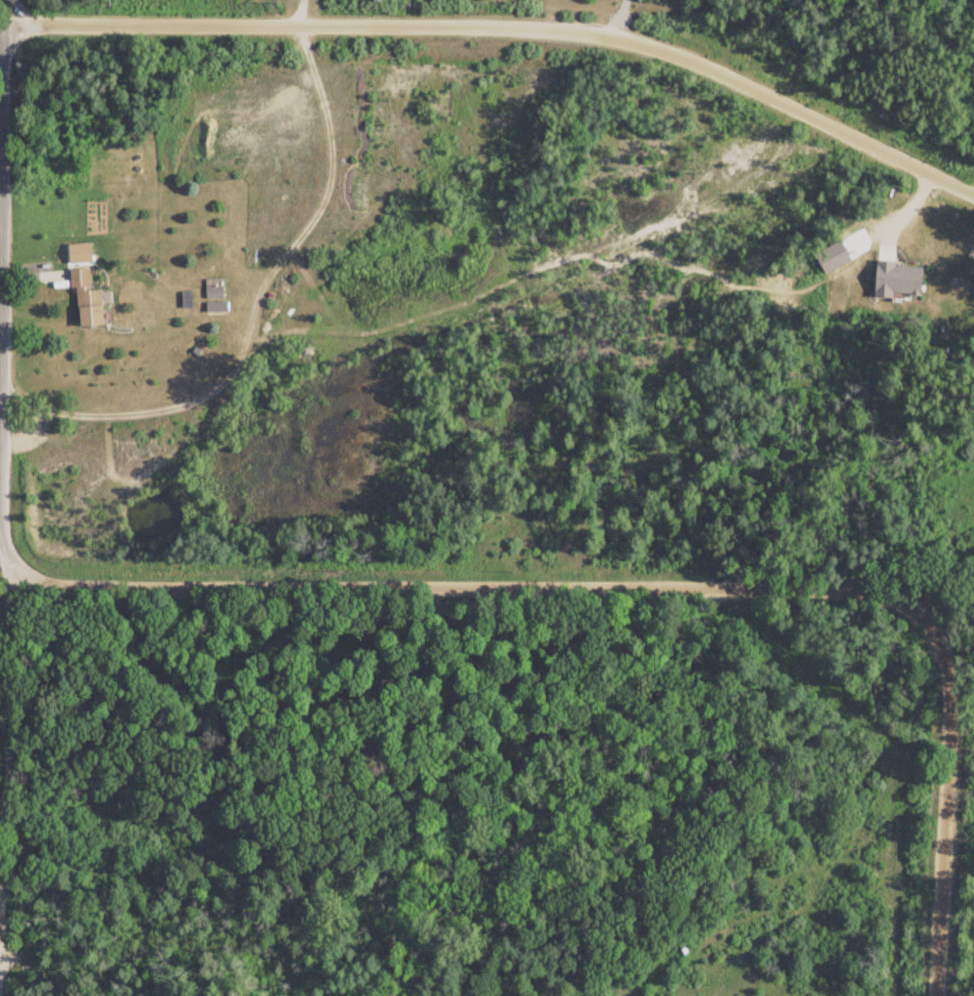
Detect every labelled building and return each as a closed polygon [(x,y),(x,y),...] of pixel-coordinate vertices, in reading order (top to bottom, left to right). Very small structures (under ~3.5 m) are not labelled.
[(76,330),(102,329),(99,292),(88,293),(87,269),(72,270),(76,330)] [(206,282),(206,306),(223,306),(223,282),(206,282)]
